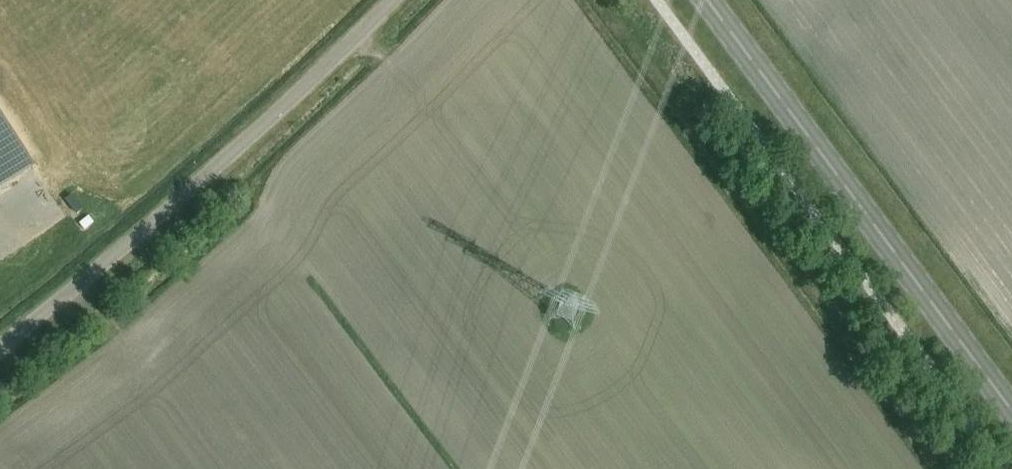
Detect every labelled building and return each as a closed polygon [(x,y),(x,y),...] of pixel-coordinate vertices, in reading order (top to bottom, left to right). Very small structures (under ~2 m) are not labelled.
[(34,165),(4,120),(0,113),(0,188),(34,165)]
